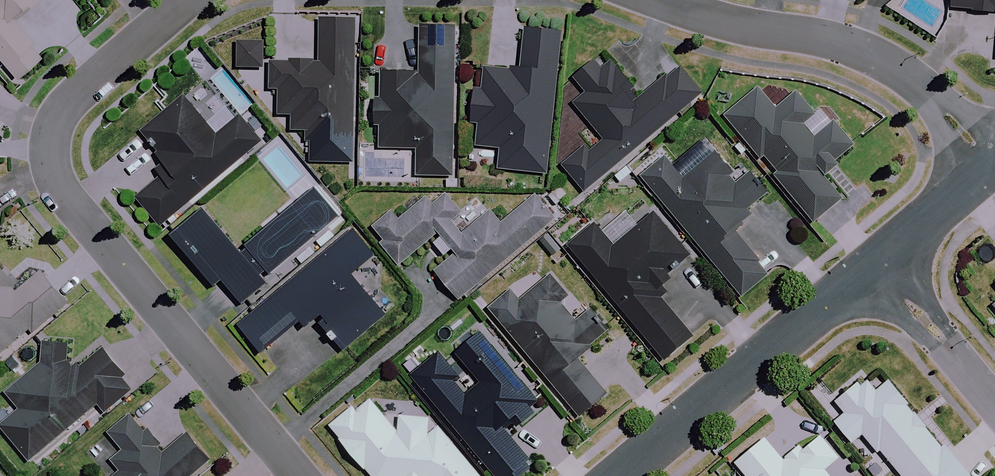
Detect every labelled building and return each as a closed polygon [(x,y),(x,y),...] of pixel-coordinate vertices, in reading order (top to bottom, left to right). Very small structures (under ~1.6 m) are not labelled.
[(12,82),(44,55),(14,21),(38,0),(0,0),(0,68),(12,82)] [(950,9),(994,13),(994,0),(950,0),(950,9)] [(360,19),(323,19),(322,60),(274,59),(273,90),(282,90),(282,114),(295,115),(295,131),(319,131),(318,161),(357,161),(360,19)] [(457,27),(420,26),(420,73),(380,72),(379,149),(417,150),(417,177),(454,177),(457,27)] [(560,33),(524,30),(521,71),(477,67),(472,123),(479,124),(477,148),(501,150),(500,171),(548,175),(560,33)] [(266,66),(267,40),(237,39),(236,65),(266,66)] [(600,73),(590,60),(572,75),(587,93),(575,103),(604,138),(588,152),(584,148),(564,165),(585,191),(701,96),(678,68),(640,99),(611,64),(600,73)] [(775,111),(758,90),(726,115),(761,159),(764,157),(816,224),(847,200),(824,171),(853,148),(833,123),(813,139),(804,127),(814,118),(796,95),(775,111)] [(207,124),(184,97),(145,129),(157,144),(152,149),(170,170),(139,197),(163,226),(262,141),(230,104),(207,124)] [(737,183),(706,145),(675,170),(665,158),(643,176),(742,297),(769,275),(732,231),(751,215),(747,210),(766,194),(749,173),(737,183)] [(338,219),(314,190),(238,254),(203,212),(182,229),(202,253),(192,261),(215,288),(224,281),(243,304),(266,284),(264,281),(338,219)] [(555,219),(536,195),(500,225),(478,198),(461,212),(446,194),(430,207),(420,194),(403,208),(408,213),(399,220),(392,211),(369,230),(399,266),(423,245),(441,266),(434,271),(458,300),(555,219)] [(688,257),(653,215),(613,249),(597,230),(574,249),(664,359),(691,337),(654,292),(674,276),(670,272),(688,257)] [(372,258),(350,231),(237,326),(261,354),(300,322),(305,328),(321,316),(348,348),(385,317),(350,276),(372,258)] [(0,270),(0,354),(30,329),(33,332),(68,303),(42,272),(18,291),(0,270)] [(571,301),(551,276),(500,317),(580,416),(606,395),(577,359),(609,333),(590,309),(574,321),(563,308),(571,301)] [(479,333),(456,353),(471,371),(459,382),(437,355),(412,376),(496,475),(519,475),(532,466),(506,435),(534,412),(534,399),(479,333)] [(68,374),(69,344),(42,343),(42,363),(6,392),(20,410),(0,425),(28,460),(98,405),(105,413),(132,392),(121,378),(124,376),(101,348),(68,374)] [(866,377),(836,402),(845,414),(834,423),(851,444),(863,434),(897,475),(972,475),(946,443),(941,447),(882,375),(872,384),(866,377)] [(370,400),(358,411),(353,405),(329,426),(370,475),(478,475),(442,435),(427,433),(429,418),(400,415),(398,434),(370,400)] [(122,448),(111,457),(121,470),(113,475),(191,475),(210,462),(188,434),(160,456),(130,416),(109,432),(122,448)] [(820,435),(803,449),(800,446),(783,460),(765,438),(735,462),(746,475),(829,475),(824,470),(839,458),(820,435)]
